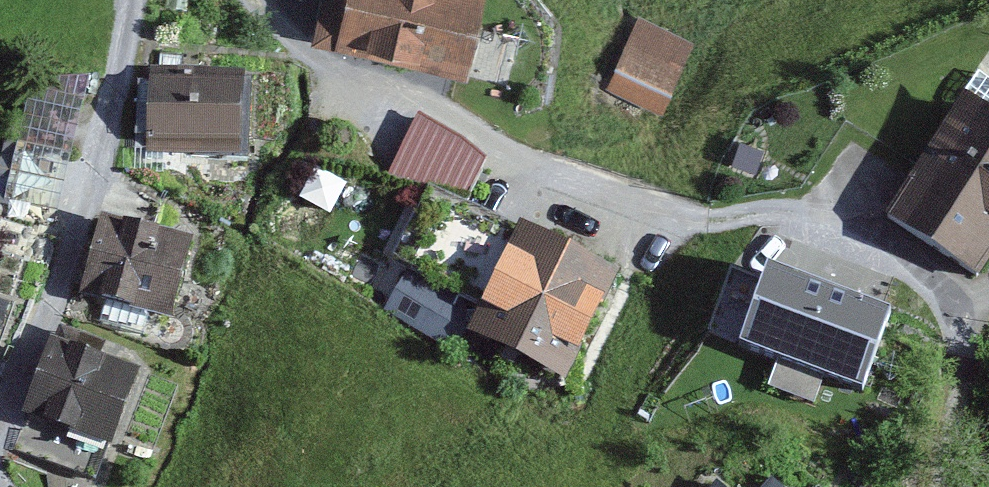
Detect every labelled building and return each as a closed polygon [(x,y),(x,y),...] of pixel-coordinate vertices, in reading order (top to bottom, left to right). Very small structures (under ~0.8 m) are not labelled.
[(314,48),(470,80),(487,0),(323,0),(314,48)] [(690,47),(630,24),(603,94),(664,117),(690,47)] [(971,79),(884,221),(981,279),(988,266),(988,91),(971,79)] [(239,88),(143,89),(144,162),(241,161),(239,88)] [(189,248),(100,230),(85,303),(173,322),(189,248)] [(613,283),(509,239),(466,341),(570,385),(613,283)] [(770,286),(728,270),(702,340),(863,400),(893,318),(774,274),(770,286)] [(468,305),(405,275),(389,310),(452,339),(468,305)] [(141,370),(48,345),(27,422),(120,447),(141,370)]
